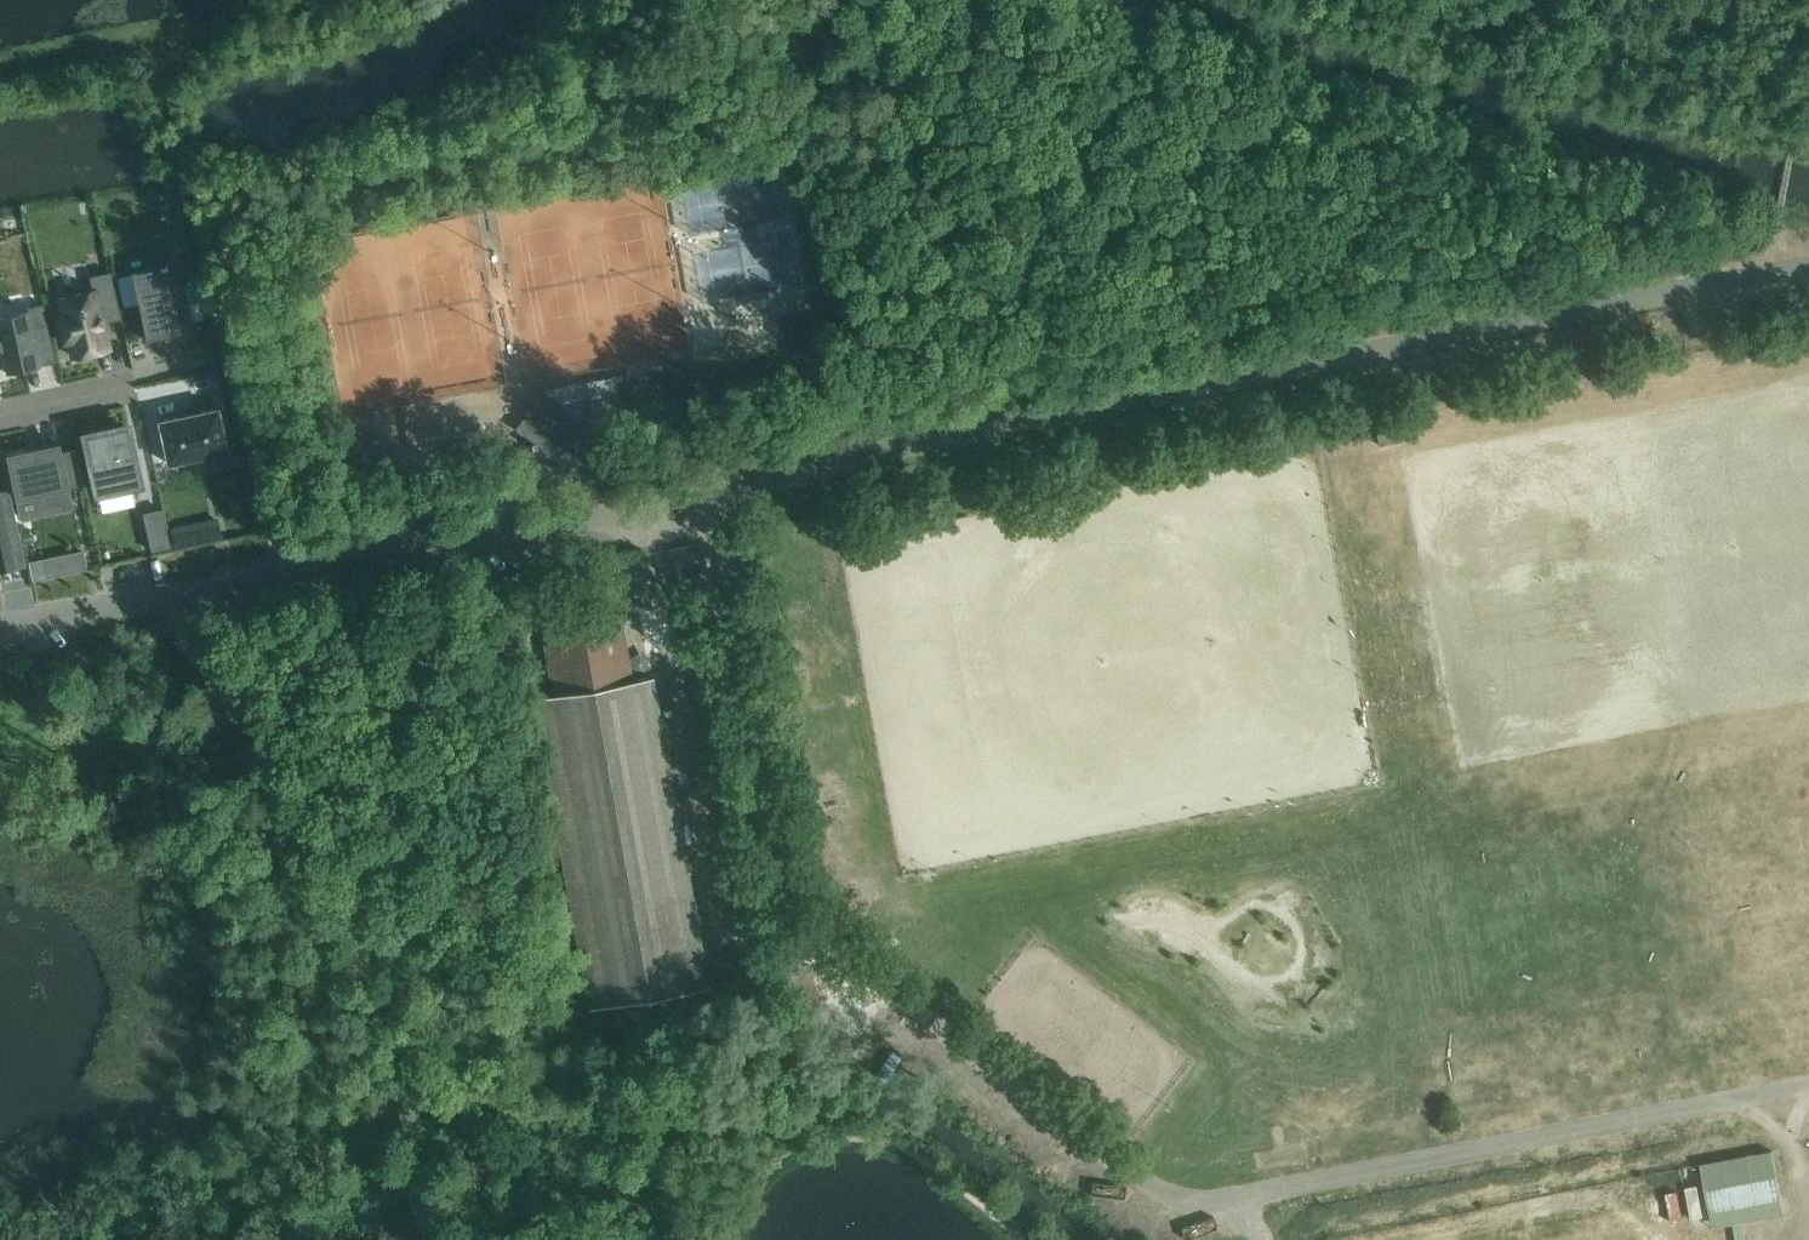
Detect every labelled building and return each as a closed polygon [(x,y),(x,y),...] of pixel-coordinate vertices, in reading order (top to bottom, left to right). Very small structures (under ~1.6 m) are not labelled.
[(182,331),(168,267),(132,274),(146,339),(182,331)] [(121,318),(111,272),(90,277),(94,291),(60,299),(63,316),(59,317),(64,340),(69,339),(73,356),(96,351),(95,347),(109,344),(104,322),(121,318)] [(6,373),(8,372),(7,369),(40,362),(32,329),(49,325),(44,304),(25,308),(26,311),(0,317),(0,345),(6,373)] [(593,414),(583,415),(543,388),(516,428),(532,439),(535,459),(533,459),(538,488),(604,476),(593,414)] [(218,408),(159,421),(168,463),(211,454),(214,468),(239,463),(236,447),(227,449),(218,408)] [(126,426),(85,436),(98,493),(139,483),(126,426)] [(390,445),(387,434),(359,439),(362,451),(390,445)] [(72,504),(59,443),(28,450),(29,452),(7,457),(18,504),(19,504),(18,501),(39,496),(42,510),(70,504),(71,507),(73,507),(72,504)] [(0,470),(0,487),(9,485),(5,468),(0,470)] [(0,487),(0,504),(12,501),(9,485),(0,487)] [(0,504),(0,521),(16,517),(12,501),(0,504)] [(0,521),(0,538),(19,533),(16,517),(0,521)] [(304,534),(305,541),(317,539),(316,532),(304,534)] [(23,550),(19,533),(0,538),(0,555),(23,550)] [(0,555),(0,572),(26,566),(23,550),(0,555)] [(83,551),(30,562),(34,580),(87,569),(83,551)] [(546,645),(555,693),(568,691),(567,688),(631,677),(619,609),(553,621),(557,643),(546,645)] [(568,691),(555,693),(533,697),(589,1009),(710,987),(653,676),(631,680),(631,677),(567,688),(568,691)] [(1700,1165),(1709,1213),(1781,1200),(1772,1152),(1700,1165)]
